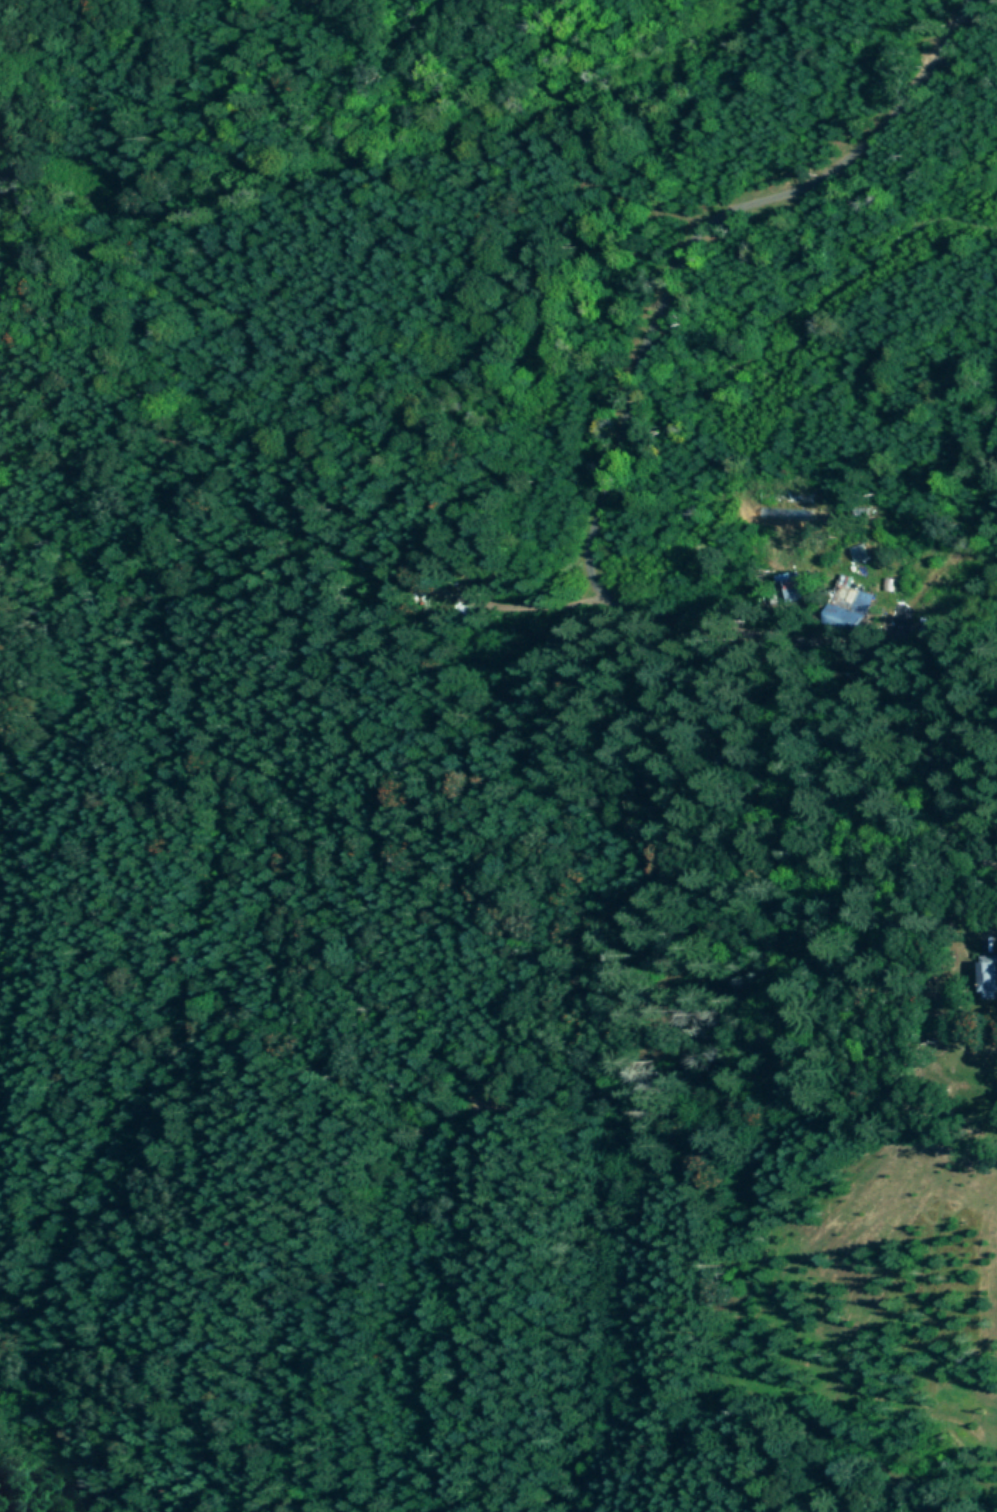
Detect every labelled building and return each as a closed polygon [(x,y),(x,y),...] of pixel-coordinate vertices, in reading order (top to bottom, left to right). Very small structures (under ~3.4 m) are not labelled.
[(874,593),(850,586),(853,576),(843,573),(836,598),(854,603),(852,608),(868,613),(874,593)] [(856,630),(862,612),(841,605),(835,622),(856,630)] [(986,954),(988,997),(996,997),(996,954),(986,954)]
